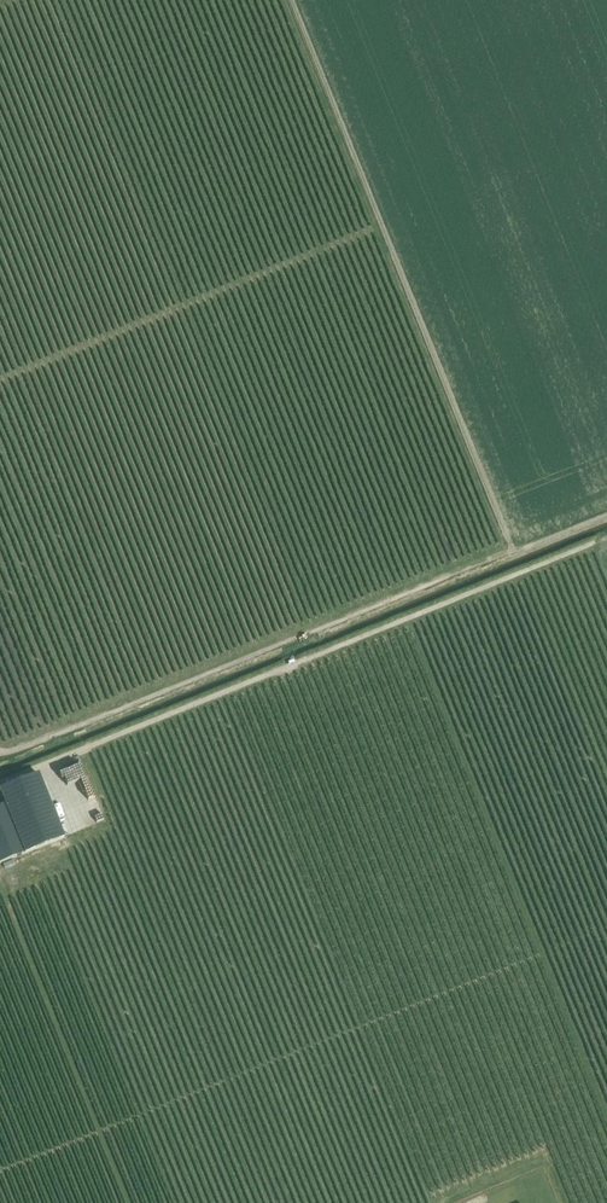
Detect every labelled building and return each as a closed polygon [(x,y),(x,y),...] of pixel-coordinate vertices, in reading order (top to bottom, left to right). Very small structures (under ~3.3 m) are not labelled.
[(71,751),(61,754),(64,766),(74,764),(71,751)] [(43,781),(63,773),(57,758),(37,766),(43,781)] [(26,853),(64,838),(40,775),(1,790),(6,803),(0,806),(0,863),(26,853)]
